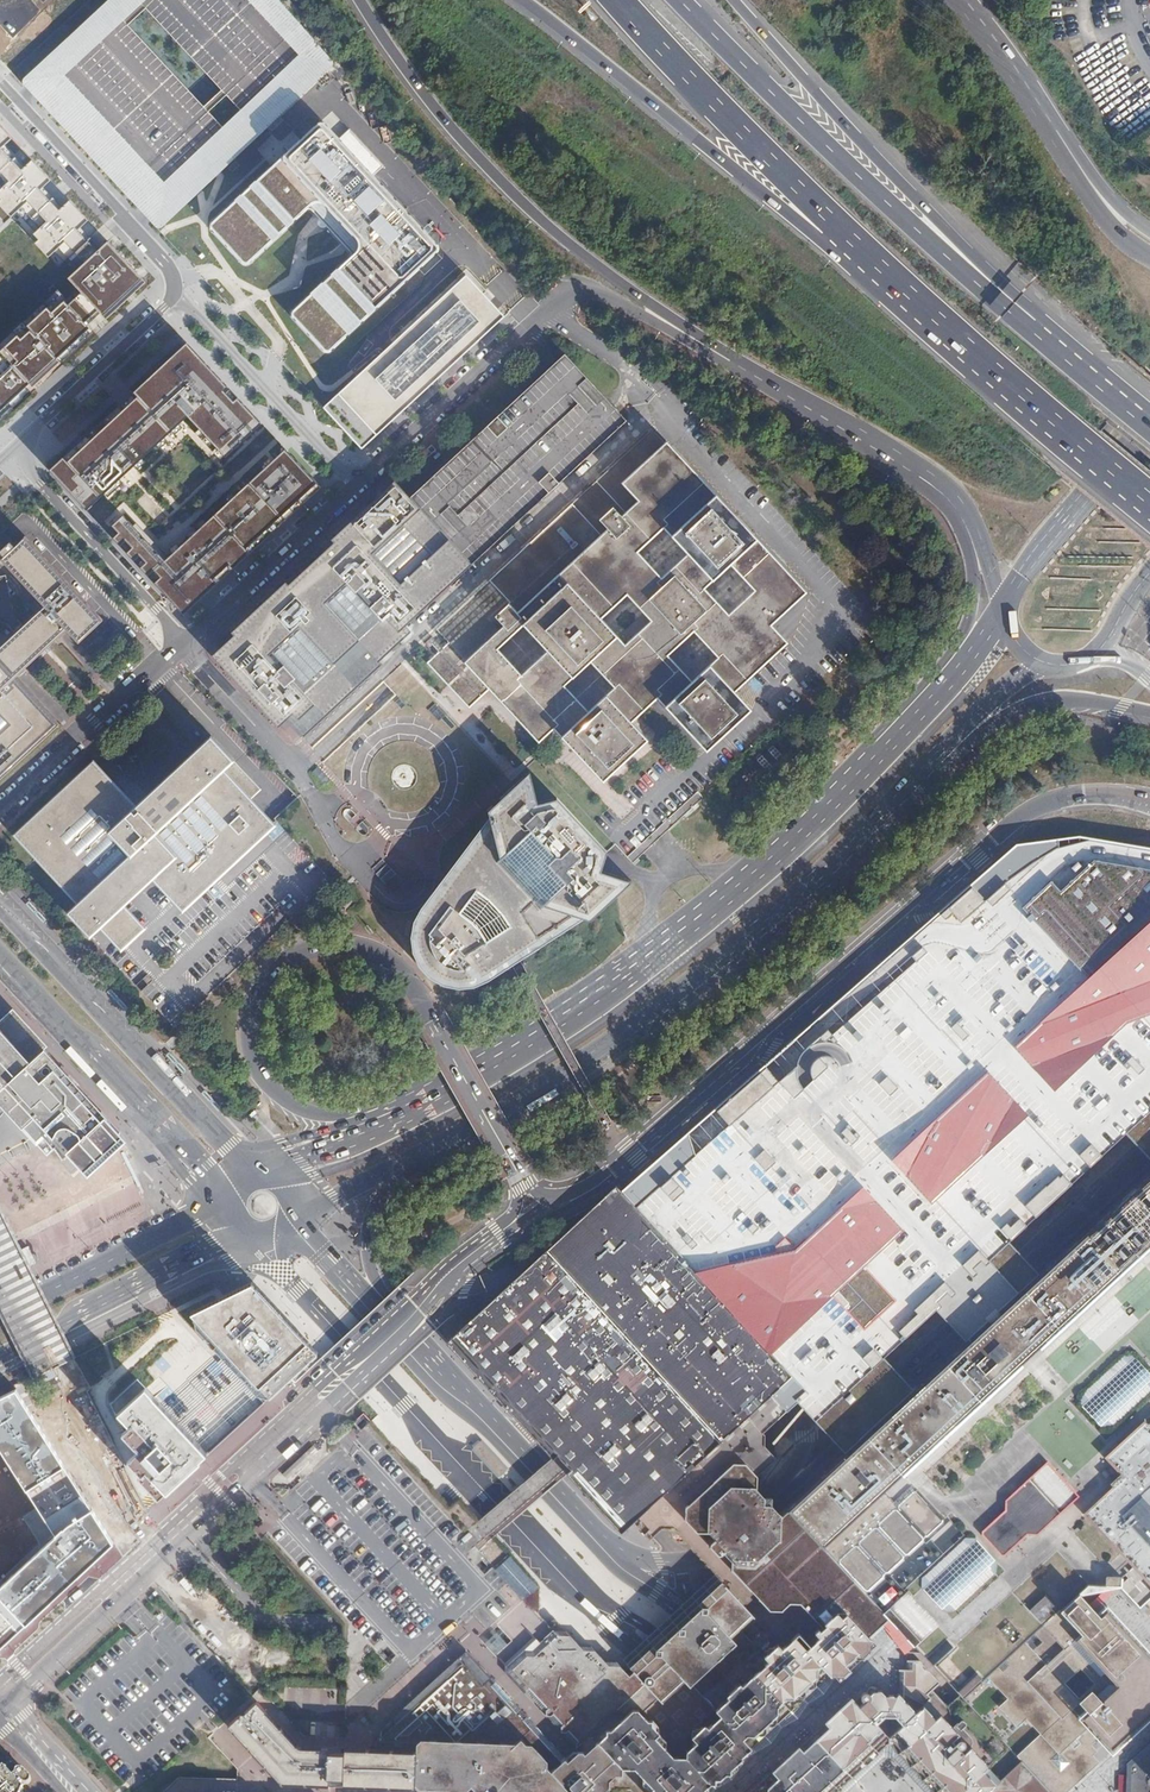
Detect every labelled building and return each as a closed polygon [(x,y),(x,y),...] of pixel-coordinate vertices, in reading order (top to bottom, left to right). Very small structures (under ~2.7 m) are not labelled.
[(30,78),(29,80),(28,81),(28,83),(28,85),(28,87),(29,89),(49,111),(147,215),(158,228),(160,229),(161,230),(163,230),(166,230),(167,229),(201,197),(334,71),(335,69),(336,67),(336,66),(336,64),(335,61),(333,59),(282,0),(138,0),(141,3),(123,20),(119,15),(135,0),(113,0),(30,78)] [(0,341),(0,424),(96,336),(86,325),(99,313),(106,321),(144,285),(105,243),(97,250),(78,229),(88,220),(69,200),(60,209),(42,189),(52,180),(0,124),(0,216),(6,223),(19,211),(37,231),(30,236),(49,256),(53,253),(73,274),(0,341)] [(358,255),(294,316),(329,355),(439,250),(320,124),(212,229),(248,266),(305,213),(321,199),(359,240),(361,244),(361,248),(358,255)] [(506,309),(468,269),(386,346),(325,403),(363,444),(506,309)] [(227,459),(265,424),(188,342),(51,470),(90,511),(101,501),(190,419),(227,459)] [(469,560),(471,563),(494,542),(498,538),(537,502),(541,498),(545,495),(566,475),(570,471),(575,467),(626,419),(565,354),(553,364),(550,368),(512,403),(508,407),(467,445),(463,448),(422,486),(418,490),(410,497),(469,560)] [(554,720),(566,732),(562,735),(603,779),(647,739),(630,721),(660,693),(706,742),(744,708),(727,690),(780,641),(763,623),(798,591),(650,431),(400,662),(500,769),(554,720)] [(166,559),(123,513),(112,524),(119,532),(113,537),(182,610),(319,483),(286,447),(263,468),(195,531),(166,559)] [(389,508),(378,496),(210,652),(231,674),(253,697),(297,744),(393,654),(384,645),(455,579),(452,576),(469,560),(410,497),(394,481),(381,493),(392,505),(389,508)] [(4,643),(27,667),(67,630),(79,642),(102,620),(77,593),(77,594),(65,581),(65,580),(25,537),(15,546),(8,538),(2,532),(0,534),(0,552),(4,556),(1,559),(41,602),(42,601),(45,605),(22,626),(15,633),(8,626),(6,628),(6,629),(0,634),(0,646),(4,643)] [(6,629),(6,628),(8,626),(15,633),(22,626),(15,618),(19,617),(25,611),(13,597),(10,598),(6,575),(0,576),(0,634),(6,629)] [(60,724),(16,678),(27,667),(4,643),(0,646),(0,779),(60,724)] [(192,851),(221,882),(282,826),(276,820),(275,821),(272,824),(253,804),(255,803),(253,801),(251,802),(248,798),(246,796),(252,790),(233,770),(227,776),(223,771),(225,770),(223,768),(222,769),(221,768),(230,759),(211,739),(213,738),(211,736),(209,738),(210,740),(203,747),(201,745),(199,747),(200,749),(180,768),(179,767),(177,769),(178,770),(157,789),(156,788),(154,790),(155,791),(149,797),(136,782),(134,783),(125,774),(118,781),(127,790),(123,794),(114,785),(116,784),(114,782),(113,783),(94,764),(96,762),(94,760),(92,762),(93,763),(73,782),(72,780),(70,782),(71,783),(55,798),(54,797),(52,799),(53,800),(40,813),(38,812),(36,814),(37,815),(18,833),(17,832),(15,834),(17,836),(18,835),(36,854),(35,856),(36,857),(37,856),(57,877),(55,878),(57,880),(58,878),(78,899),(76,901),(77,902),(68,910),(91,934),(101,924),(112,936),(102,946),(117,961),(127,952),(148,932),(128,911),(159,881),(192,851)] [(777,749),(773,744),(763,754),(768,758),(777,749)] [(765,761),(761,756),(751,765),(755,770),(765,761)] [(252,790),(246,796),(248,798),(259,787),(233,760),(235,759),(233,757),(230,759),(221,768),(222,769),(223,768),(225,770),(223,771),(227,776),(233,770),(252,790)] [(516,961),(522,957),(583,917),(590,920),(632,881),(629,880),(623,877),(601,870),(607,851),(615,844),(590,818),(582,825),(557,798),(537,803),(529,771),(488,810),(490,817),(442,880),(431,893),(423,902),(418,909),(415,917),(412,925),(411,934),(412,943),(414,951),(418,959),(423,966),(429,973),(436,978),(443,982),(452,984),(460,986),(469,985),(478,983),(486,980),(493,976),(505,968),(516,961)] [(148,932),(127,952),(117,961),(177,1025),(332,878),(331,877),(334,875),(338,870),(333,865),(363,837),(341,814),(348,807),(325,782),(324,784),(313,772),(299,783),(305,789),(278,814),(273,818),(275,821),(276,820),(282,826),(221,882),(192,851),(159,881),(128,911),(148,932)] [(1019,876),(1062,847),(1099,837),(1087,835),(1016,844),(975,879),(992,899),(1019,876)] [(1099,837),(1062,847),(1019,876),(992,899),(975,879),(951,900),(779,1048),(689,1126),(707,1146),(639,1209),(783,1366),(794,1356),(834,1401),(890,1349),(939,1304),(1006,1243),(1131,1131),(1149,1114),(1149,846),(1099,837)] [(101,924),(91,934),(102,946),(112,936),(101,924)] [(34,1137),(38,1142),(44,1148),(51,1141),(45,1135),(51,1129),(64,1143),(63,1145),(82,1166),(104,1145),(105,1147),(117,1136),(119,1138),(121,1136),(117,1132),(120,1128),(101,1108),(97,1112),(84,1097),(88,1094),(87,1092),(83,1096),(69,1082),(73,1078),(72,1077),(68,1081),(54,1066),(58,1062),(43,1046),(38,1050),(25,1037),(28,1035),(19,1025),(17,1028),(0,1009),(0,1101),(34,1137)] [(38,1142),(34,1137),(0,1101),(0,1162),(38,1142)] [(1149,1152),(1149,1114),(1131,1131),(1149,1152)] [(689,1126),(618,1187),(639,1209),(707,1146),(689,1126)] [(850,1447),(849,1448),(809,1485),(792,1500),(786,1506),(732,1556),(732,1568),(739,1575),(770,1610),(782,1610),(790,1603),(801,1603),(821,1624),(824,1628),(826,1626),(839,1614),(842,1618),(846,1615),(869,1639),(890,1619),(903,1634),(925,1656),(962,1697),(995,1667),(1085,1584),(1088,1581),(1107,1564),(1110,1568),(1118,1568),(1118,1576),(1119,1577),(1126,1577),(1127,1576),(1128,1575),(1129,1567),(1128,1567),(1132,1564),(1142,1574),(1149,1567),(1149,1171),(1036,1276),(969,1337),(919,1383),(889,1411),(862,1436),(850,1447)] [(783,1366),(639,1209),(618,1187),(612,1192),(451,1338),(452,1339),(460,1332),(474,1347),(466,1354),(481,1370),(481,1371),(514,1407),(558,1454),(566,1463),(571,1468),(626,1528),(632,1522),(632,1521),(648,1507),(684,1475),(722,1440),(731,1449),(742,1439),(733,1429),(738,1424),(754,1441),(769,1427),(775,1421),(760,1403),(764,1400),(782,1383),(779,1379),(778,1368),(782,1366),(783,1366)] [(1,1214),(0,1214),(0,1240),(12,1235),(1,1214)] [(12,1235),(0,1240),(0,1280),(37,1262),(28,1244),(19,1249),(17,1245),(17,1244),(13,1236),(12,1234),(12,1235)] [(939,1304),(969,1337),(1036,1276),(1006,1243),(939,1304)] [(318,1353),(253,1283),(226,1296),(219,1300),(191,1313),(211,1334),(226,1350),(248,1375),(269,1397),(318,1353)] [(460,1332),(452,1339),(466,1354),(474,1347),(460,1332)] [(832,1403),(834,1406),(822,1417),(849,1448),(850,1447),(862,1436),(889,1411),(919,1383),(890,1349),(834,1401),(832,1403)] [(799,1404),(810,1404),(822,1417),(834,1406),(832,1403),(834,1401),(794,1356),(783,1366),(782,1366),(778,1368),(779,1379),(782,1383),(764,1400),(760,1403),(775,1421),(780,1417),(797,1402),(799,1404)] [(150,1483),(155,1493),(158,1499),(206,1455),(153,1397),(144,1387),(137,1380),(111,1403),(109,1404),(115,1416),(118,1414),(129,1426),(124,1433),(150,1483)] [(77,1485),(19,1391),(0,1401),(0,1451),(3,1449),(5,1453),(36,1504),(77,1485)] [(335,1617),(341,1625),(341,1636),(339,1673),(277,1671),(275,1673),(224,1720),(225,1721),(219,1727),(214,1732),(208,1737),(232,1763),(233,1762),(249,1747),(230,1725),(243,1713),(246,1713),(258,1701),(288,1732),(305,1751),(323,1751),(345,1752),(376,1753),(377,1729),(378,1727),(382,1731),(385,1728),(382,1724),(392,1715),(453,1660),(467,1649),(498,1683),(510,1672),(554,1631),(549,1626),(538,1613),(539,1585),(524,1569),(496,1539),(493,1535),(480,1521),(458,1498),(449,1506),(363,1413),(265,1504),(259,1509),(246,1521),(254,1530),(260,1537),(335,1617)] [(507,1469),(481,1440),(478,1444),(471,1449),(497,1478),(504,1471),(507,1469)] [(685,1518),(697,1531),(709,1531),(757,1488),(757,1475),(746,1463),(733,1462),(700,1493),(685,1506),(685,1518)] [(648,1507),(665,1526),(662,1529),(675,1530),(716,1574),(727,1586),(739,1575),(732,1568),(732,1556),(709,1531),(697,1531),(685,1518),(685,1506),(700,1493),(684,1475),(648,1507)] [(709,1531),(732,1556),(786,1506),(757,1475),(757,1488),(709,1531)] [(36,1504),(44,1517),(54,1533),(65,1525),(91,1508),(77,1485),(36,1504)] [(665,1526),(648,1507),(632,1521),(650,1540),(662,1529),(665,1526)] [(65,1525),(54,1533),(0,1582),(0,1606),(18,1626),(78,1572),(112,1541),(91,1508),(65,1525)] [(1149,1580),(1149,1567),(1142,1574),(1132,1564),(1128,1567),(1129,1567),(1128,1575),(1127,1576),(1126,1577),(1119,1577),(1118,1576),(1118,1568),(1110,1568),(1107,1564),(1088,1581),(1108,1586),(1126,1591),(1132,1598),(1140,1590),(1149,1580)] [(662,1702),(687,1679),(693,1685),(697,1682),(736,1645),(731,1639),(740,1629),(754,1617),(756,1620),(757,1619),(727,1586),(716,1574),(687,1600),(679,1608),(655,1629),(640,1643),(638,1645),(633,1649),(631,1651),(623,1659),(634,1671),(634,1672),(652,1692),(656,1696),(657,1697),(657,1698),(658,1698),(658,1697),(662,1702)] [(1140,1590),(1149,1601),(1149,1580),(1140,1590)] [(1103,1614),(1108,1609),(1089,1587),(1085,1584),(995,1667),(1016,1690),(1008,1698),(1025,1716),(1034,1708),(1050,1725),(1025,1748),(1029,1752),(1065,1791),(1071,1785),(1068,1782),(1072,1778),(1075,1781),(1088,1770),(1085,1766),(1089,1763),(1091,1766),(1103,1755),(1100,1752),(1102,1750),(1099,1746),(1103,1742),(1094,1732),(1116,1712),(1115,1712),(1118,1709),(1122,1714),(1137,1700),(1134,1697),(1140,1691),(1143,1695),(1149,1688),(1149,1686),(1140,1676),(1149,1667),(1149,1664),(1144,1658),(1141,1661),(1136,1657),(1140,1653),(1128,1641),(1125,1644),(1121,1639),(1124,1636),(1118,1629),(1113,1634),(1102,1622),(1107,1618),(1103,1614)] [(18,1626),(0,1606),(0,1642),(18,1626)] [(1108,1609),(1103,1614),(1107,1618),(1102,1622),(1113,1634),(1118,1629),(1124,1636),(1121,1639),(1125,1644),(1128,1641),(1140,1653),(1136,1657),(1141,1661),(1144,1658),(1149,1664),(1149,1654),(1108,1609)] [(798,1633),(795,1636),(788,1642),(782,1648),(778,1643),(764,1655),(768,1660),(743,1683),(728,1697),(715,1708),(724,1718),(718,1723),(715,1720),(709,1726),(703,1726),(699,1729),(692,1729),(692,1736),(696,1741),(686,1750),(686,1756),(673,1742),(668,1737),(659,1727),(659,1722),(655,1722),(644,1710),(637,1710),(618,1726),(614,1726),(614,1731),(607,1737),(635,1767),(640,1773),(646,1779),(653,1786),(651,1788),(648,1791),(650,1791),(701,1791),(751,1746),(747,1742),(786,1706),(791,1710),(818,1685),(824,1680),(830,1674),(835,1680),(838,1683),(842,1680),(851,1672),(864,1660),(873,1652),(877,1648),(873,1644),(869,1639),(846,1615),(842,1618),(839,1614),(826,1626),(824,1628),(821,1630),(819,1628),(815,1632),(819,1636),(810,1645),(798,1633)] [(728,1697),(743,1683),(768,1660),(764,1655),(746,1636),(740,1629),(731,1639),(736,1645),(697,1682),(693,1685),(715,1708),(728,1697)] [(652,1692),(634,1672),(629,1676),(619,1666),(608,1665),(594,1650),(582,1650),(569,1635),(557,1634),(554,1631),(510,1672),(498,1683),(467,1649),(453,1660),(392,1715),(382,1724),(385,1728),(382,1731),(378,1727),(377,1729),(376,1753),(345,1752),(323,1751),(305,1751),(288,1732),(258,1701),(246,1713),(243,1713),(230,1725),(249,1747),(251,1748),(254,1748),(264,1760),(264,1763),(267,1766),(270,1766),(281,1777),(280,1781),(282,1783),(284,1783),(284,1782),(287,1780),(302,1781),(305,1784),(308,1784),(310,1781),(326,1781),(328,1785),(344,1785),(375,1786),(411,1788),(415,1788),(419,1788),(462,1790),(465,1791),(650,1791),(648,1791),(651,1788),(653,1786),(646,1779),(675,1752),(678,1756),(686,1756),(673,1742),(668,1737),(659,1727),(659,1722),(655,1722),(644,1710),(653,1702),(648,1696),(652,1692)] [(913,1765),(919,1771),(921,1773),(933,1787),(938,1791),(1050,1791),(1022,1761),(1000,1781),(988,1767),(984,1770),(973,1758),(973,1757),(966,1750),(967,1749),(968,1749),(968,1748),(969,1747),(969,1745),(969,1742),(969,1741),(969,1740),(968,1739),(968,1738),(967,1737),(966,1737),(965,1736),(964,1736),(962,1735),(961,1735),(961,1739),(960,1739),(958,1739),(958,1740),(954,1743),(952,1740),(946,1735),(949,1732),(937,1718),(940,1716),(928,1703),(936,1695),(932,1691),(940,1683),(919,1661),(911,1661),(911,1670),(903,1670),(903,1679),(900,1681),(900,1682),(902,1685),(901,1695),(899,1695),(892,1695),(885,1694),(883,1717),(881,1719),(877,1723),(882,1728),(881,1744),(889,1745),(898,1745),(898,1748),(913,1765)] [(1140,1676),(1149,1686),(1149,1667),(1140,1676)] [(657,1697),(656,1696),(652,1692),(648,1696),(653,1702),(644,1710),(655,1722),(659,1722),(659,1727),(668,1737),(673,1742),(686,1756),(686,1750),(696,1741),(692,1736),(692,1729),(699,1729),(703,1726),(709,1726),(715,1720),(718,1723),(724,1718),(715,1708),(693,1685),(687,1679),(662,1702),(658,1697),(658,1698),(657,1698),(657,1697)] [(1143,1695),(1140,1691),(1134,1697),(1137,1700),(1122,1714),(1118,1709),(1115,1712),(1116,1712),(1094,1732),(1103,1742),(1134,1714),(1149,1699),(1149,1688),(1143,1695)] [(861,1703),(862,1703),(863,1704),(865,1702),(867,1704),(868,1704),(869,1703),(870,1702),(870,1701),(871,1700),(871,1698),(870,1697),(870,1696),(869,1695),(868,1694),(866,1694),(865,1694),(864,1694),(863,1694),(862,1695),(861,1696),(860,1698),(860,1699),(860,1700),(861,1701),(861,1703)] [(1126,1766),(1126,1764),(1149,1742),(1149,1699),(1134,1714),(1103,1742),(1099,1746),(1102,1750),(1100,1752),(1103,1755),(1091,1766),(1089,1763),(1085,1766),(1088,1770),(1075,1781),(1072,1778),(1068,1782),(1071,1785),(1065,1791),(1063,1791),(1127,1791),(1126,1766)] [(780,1777),(794,1791),(829,1791),(849,1773),(876,1749),(881,1744),(882,1728),(877,1723),(881,1719),(880,1717),(867,1704),(865,1702),(863,1704),(861,1707),(859,1704),(855,1700),(854,1700),(827,1725),(831,1730),(819,1741),(806,1753),(802,1749),(776,1773),(777,1774),(780,1777)] [(771,1773),(777,1774),(780,1777),(786,1772),(792,1766),(788,1763),(789,1757),(809,1738),(814,1739),(816,1737),(791,1710),(786,1706),(747,1742),(751,1746),(701,1791),(751,1791),(771,1773)] [(1126,1764),(1126,1766),(1127,1791),(1149,1791),(1149,1742),(1126,1764)] [(251,1748),(249,1747),(233,1762),(239,1768),(238,1778),(179,1776),(163,1791),(465,1791),(462,1790),(419,1788),(415,1788),(411,1788),(375,1786),(344,1785),(328,1785),(308,1784),(305,1784),(304,1784),(284,1783),(282,1783),(280,1781),(277,1777),(267,1766),(264,1763),(251,1748)] [(22,1789),(24,1787),(27,1785),(29,1784),(30,1784),(32,1782),(32,1781),(33,1779),(33,1778),(32,1776),(31,1775),(27,1770),(25,1769),(24,1768),(23,1768),(21,1768),(20,1768),(18,1770),(17,1771),(17,1774),(14,1776),(5,1766),(3,1768),(0,1768),(0,1791),(21,1791),(22,1789)] [(780,1777),(777,1774),(771,1773),(751,1791),(764,1791),(780,1777)] [(849,1773),(829,1791),(866,1791),(849,1773)] [(780,1777),(764,1791),(794,1791),(780,1777)]
